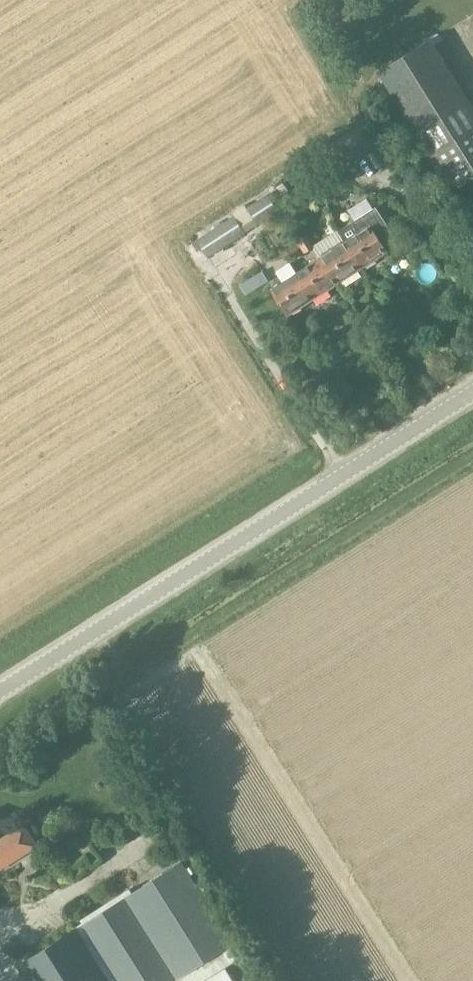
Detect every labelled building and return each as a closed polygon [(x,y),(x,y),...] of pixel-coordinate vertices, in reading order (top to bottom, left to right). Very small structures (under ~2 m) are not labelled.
[(428,38),(376,71),(451,190),(472,177),(472,110),(428,38)] [(376,190),(359,200),(364,209),(382,200),(376,190)] [(258,225),(278,212),(266,194),(246,207),(258,225)] [(352,221),(337,230),(360,267),(384,252),(385,252),(386,252),(380,243),(393,234),(375,206),(352,221)] [(208,257),(245,233),(230,210),(193,234),(208,257)] [(360,267),(337,230),(313,246),(320,257),(336,283),(360,267)] [(311,298),(336,283),(320,257),(295,273),(311,298)] [(286,314),(311,298),(295,273),(270,289),(286,314)] [(37,846),(24,825),(0,840),(0,869),(37,846)] [(195,854),(186,860),(192,869),(200,863),(195,854)] [(234,944),(183,862),(18,966),(28,980),(175,980),(211,958),(216,967),(232,957),(227,949),(234,944)] [(226,968),(223,962),(216,967),(211,958),(175,980),(206,980),(226,968)] [(226,968),(206,980),(234,980),(226,968)]
